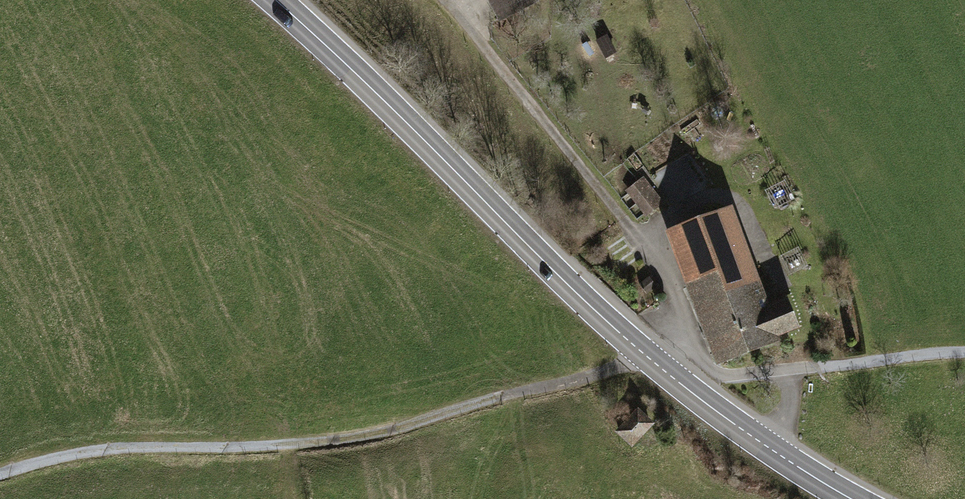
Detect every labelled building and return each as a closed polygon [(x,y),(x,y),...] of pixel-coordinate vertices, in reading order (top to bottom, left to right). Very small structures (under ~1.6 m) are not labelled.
[(641,180),(627,191),(647,218),(662,207),(641,180)] [(672,232),(722,361),(774,341),(773,339),(795,330),(785,304),(763,312),(724,212),(672,232)] [(639,409),(618,433),(633,446),(654,423),(639,409)]
